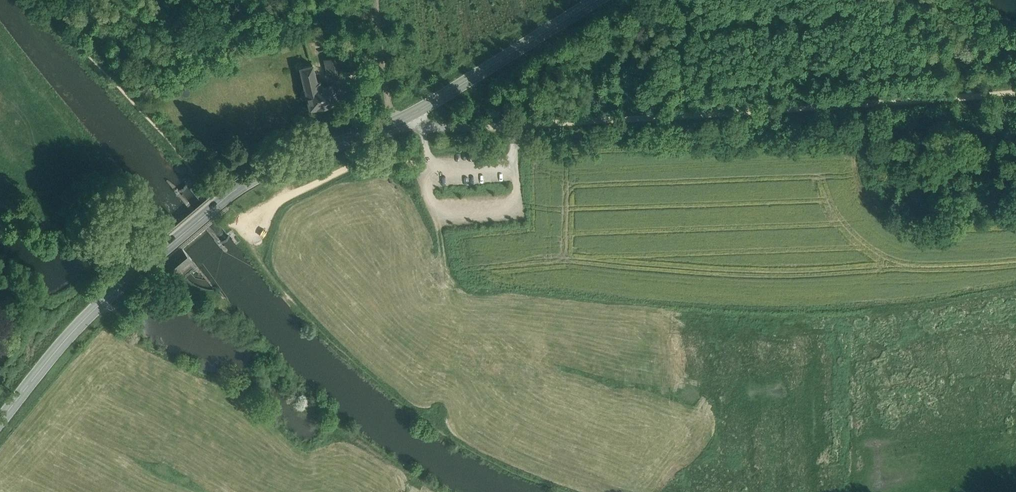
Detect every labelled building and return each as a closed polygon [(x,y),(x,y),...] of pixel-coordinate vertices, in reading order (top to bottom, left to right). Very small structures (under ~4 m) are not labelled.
[(343,48),(334,50),(335,56),(324,59),(328,74),(348,69),(343,48)] [(317,81),(313,64),(300,67),(305,89),(302,91),(301,96),(303,99),(308,100),(310,109),(338,102),(333,85),(324,87),(323,85),(321,86),(320,80),(317,81)] [(183,248),(165,262),(168,266),(167,266),(171,270),(174,273),(192,259),(183,248)]
